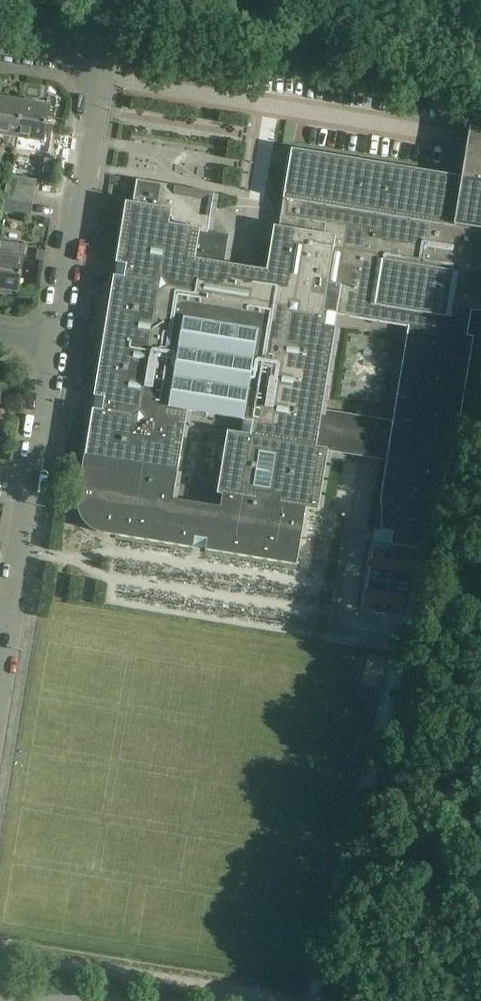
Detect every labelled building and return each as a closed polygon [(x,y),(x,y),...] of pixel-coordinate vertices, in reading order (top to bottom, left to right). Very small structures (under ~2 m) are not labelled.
[(22,98),(0,94),(0,134),(16,137),(22,98)] [(22,98),(16,137),(42,141),(48,103),(22,98)] [(84,456),(77,498),(78,507),(81,516),(86,523),(94,530),(103,533),(115,535),(189,546),(200,548),(296,563),(305,507),(318,509),(327,449),(386,458),(379,496),(379,530),(391,532),(389,545),(390,545),(425,551),(434,520),(453,460),(473,336),(467,335),(471,311),(480,311),(480,129),(469,127),(462,176),(290,149),(269,277),(242,273),(221,269),(227,236),(206,232),(213,193),(136,180),(132,203),(126,202),(84,456)] [(6,176),(4,188),(33,193),(35,180),(6,176)] [(31,205),(33,193),(4,188),(2,201),(31,205)] [(29,218),(31,205),(2,201),(0,213),(29,218)] [(16,296),(23,257),(25,244),(0,241),(0,293),(16,296)] [(390,549),(390,545),(389,545),(391,532),(379,530),(374,529),(371,546),(368,546),(359,605),(407,613),(416,553),(390,549)]
